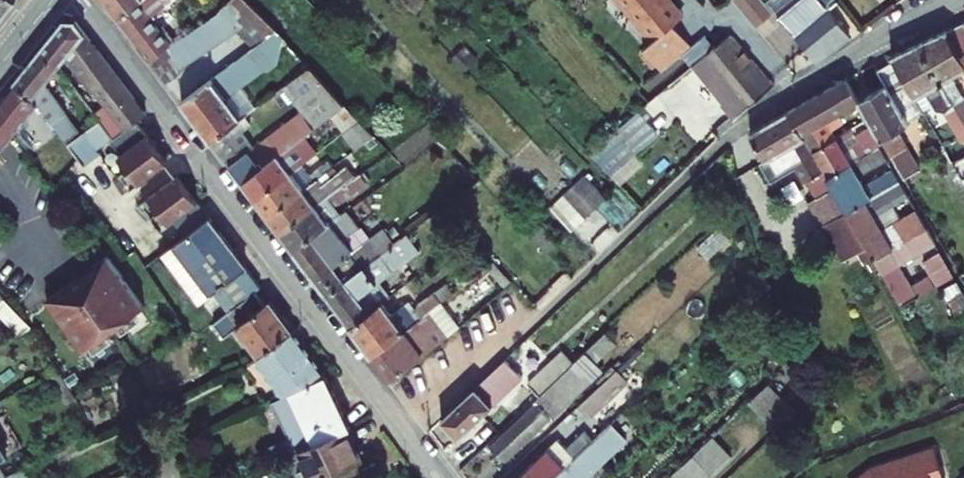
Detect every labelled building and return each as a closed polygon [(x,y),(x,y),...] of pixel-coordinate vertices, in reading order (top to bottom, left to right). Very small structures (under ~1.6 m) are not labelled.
[(16,0),(0,0),(0,20),(16,0)] [(141,0),(103,0),(119,20),(141,0)] [(151,62),(170,44),(175,41),(163,26),(160,29),(150,16),(173,0),(141,0),(119,20),(151,62)] [(231,1),(240,25),(241,27),(242,32),(255,45),(276,29),(247,0),(233,0),(231,1)] [(669,0),(619,0),(653,40),(643,49),(662,71),(682,54),(692,46),(673,24),(677,21),(678,11),(669,0)] [(763,0),(732,0),(755,27),(773,13),(763,0)] [(797,0),(765,0),(764,1),(777,16),(797,0)] [(777,16),(793,35),(816,61),(849,34),(828,8),(837,0),(797,0),(777,16)] [(231,1),(220,12),(227,36),(241,27),(240,25),(231,1)] [(207,20),(215,44),(227,36),(220,12),(219,13),(207,20)] [(64,19),(40,50),(59,65),(69,52),(85,32),(75,19),(64,19)] [(195,28),(203,52),(215,44),(207,20),(195,28)] [(946,30),(960,55),(963,52),(963,22),(946,30)] [(182,36),(191,60),(203,52),(195,28),(182,36)] [(254,67),(288,41),(276,29),(255,45),(244,53),(254,67)] [(960,55),(946,30),(919,43),(963,121),(963,98),(951,76),(963,68),(963,62),(960,55)] [(146,113),(85,32),(69,52),(107,103),(95,113),(113,137),(136,120),(146,113)] [(734,121),(775,85),(731,34),(715,47),(692,66),(698,74),(713,61),(719,68),(708,79),(727,102),(722,106),(734,121)] [(682,54),(692,66),(715,47),(705,35),(692,46),(682,54)] [(179,69),(191,60),(182,36),(175,41),(170,44),(179,69)] [(963,140),(963,121),(919,43),(892,56),(894,60),(915,96),(925,90),(936,109),(944,111),(962,142),(963,140)] [(170,44),(151,62),(166,82),(179,73),(179,69),(170,44)] [(40,50),(14,82),(33,97),(38,103),(68,143),(79,135),(65,114),(66,113),(45,83),(59,65),(40,50)] [(231,89),(257,69),(254,67),(244,53),(181,101),(211,141),(241,119),(223,95),(231,89)] [(915,96),(894,60),(878,70),(886,85),(859,101),(904,179),(920,169),(897,129),(909,123),(907,120),(923,111),(915,96)] [(286,122),(253,147),(241,132),(251,125),(244,116),(241,119),(211,141),(254,199),(301,164),(317,152),(304,135),(330,115),(343,132),(359,120),(310,66),(285,85),(304,111),(286,122)] [(840,81),(853,104),(859,100),(846,78),(840,81)] [(840,81),(808,100),(821,122),(837,113),(853,104),(840,81)] [(0,100),(0,142),(4,145),(38,103),(33,97),(14,82),(0,100)] [(223,95),(241,119),(244,116),(249,113),(231,89),(223,95)] [(821,122),(808,100),(788,111),(804,138),(812,150),(836,137),(831,128),(842,122),(837,113),(821,122)] [(804,138),(788,111),(749,133),(764,159),(759,162),(770,181),(796,167),(804,181),(807,179),(817,197),(808,202),(841,257),(866,243),(847,211),(827,176),(812,150),(804,138)] [(122,153),(119,155),(128,168),(120,174),(131,189),(167,161),(136,120),(113,137),(111,139),(122,153)] [(343,132),(356,149),(373,135),(359,120),(343,132)] [(843,150),(836,137),(812,150),(827,176),(879,146),(868,127),(855,134),(859,141),(843,150)] [(836,137),(843,150),(859,141),(855,134),(852,128),(836,137)] [(589,152),(611,176),(635,155),(614,131),(589,152)] [(886,158),(879,146),(827,176),(847,211),(899,181),(892,169),(865,185),(858,174),(886,158)] [(953,162),(957,168),(963,181),(963,156),(953,162)] [(301,164),(254,199),(267,216),(329,169),(331,167),(326,161),(309,175),(301,164)] [(267,216),(280,233),(353,177),(345,166),(334,175),(329,169),(267,216)] [(957,168),(947,174),(956,189),(963,184),(963,181),(957,168)] [(293,250),(341,215),(334,206),(366,182),(359,173),(353,177),(280,233),(293,250)] [(174,222),(176,220),(202,201),(183,174),(145,201),(156,215),(165,209),(174,222)] [(574,185),(595,208),(606,198),(584,175),(574,185)] [(618,183),(644,209),(651,202),(626,175),(618,183)] [(908,196),(899,181),(847,211),(866,243),(875,258),(926,229),(916,211),(900,220),(892,205),(908,196)] [(580,212),(585,217),(595,208),(574,185),(564,195),(580,212)] [(554,204),(570,221),(580,212),(564,195),(554,204)] [(214,218),(202,201),(176,220),(188,237),(214,218)] [(293,250),(309,272),(327,258),(333,266),(350,253),(353,251),(343,239),(359,227),(346,210),(341,215),(293,250)] [(168,252),(202,299),(224,285),(251,266),(214,218),(188,237),(168,252)] [(371,254),(374,258),(395,242),(384,228),(363,243),(371,254)] [(935,244),(926,229),(875,258),(901,304),(935,286),(929,275),(912,285),(900,265),(935,244)] [(326,294),(351,326),(382,302),(390,296),(379,281),(419,250),(406,233),(395,242),(374,258),(370,261),(361,268),(326,294)] [(350,253),(361,268),(370,261),(367,257),(371,254),(363,243),(353,251),(350,253)] [(936,285),(954,276),(939,251),(922,260),(936,285)] [(309,272),(326,294),(361,268),(350,253),(333,266),(327,258),(309,272)] [(108,254),(46,299),(83,349),(144,305),(108,254)] [(251,266),(224,285),(240,306),(260,292),(267,287),(251,266)] [(956,280),(941,289),(959,322),(963,319),(963,294),(956,280)] [(418,305),(425,314),(427,313),(441,302),(453,293),(446,283),(418,305)] [(263,355),(296,331),(273,300),(269,303),(260,292),(240,306),(231,312),(263,355)] [(19,334),(31,328),(4,299),(0,303),(0,313),(19,334)] [(372,355),(421,318),(414,309),(408,301),(391,314),(382,302),(351,326),(372,355)] [(427,313),(446,338),(459,327),(441,302),(427,313)] [(414,309),(421,318),(425,314),(418,305),(414,309)] [(372,355),(391,379),(446,338),(427,313),(425,314),(421,318),(372,355)] [(296,331),(263,355),(291,392),(328,374),(330,373),(298,329),(296,331)] [(490,445),(505,460),(602,369),(595,362),(615,343),(605,332),(574,362),(539,395),(534,400),(535,402),(490,445)] [(562,350),(528,383),(539,395),(574,362),(562,350)] [(458,438),(522,377),(505,359),(441,419),(458,438)] [(589,417),(628,380),(617,369),(578,406),(589,417)] [(354,427),(328,374),(291,392),(275,399),(293,439),(287,442),(293,455),(295,453),(349,429),(354,427)] [(749,402),(758,412),(778,393),(769,383),(749,402)] [(758,412),(766,421),(787,403),(778,393),(758,412)] [(766,421),(776,431),(795,412),(787,403),(766,421)] [(9,454),(23,446),(0,409),(0,440),(9,454)] [(598,453),(600,456),(625,433),(613,421),(593,439),(589,444),(598,453)] [(295,453),(307,477),(319,477),(363,458),(349,429),(295,453)] [(516,477),(552,477),(589,444),(593,439),(585,431),(566,448),(558,439),(516,477)] [(695,454),(706,465),(726,446),(716,434),(695,454)] [(9,454),(0,440),(0,460),(9,454)] [(598,453),(589,444),(552,477),(572,477),(598,453)] [(736,455),(726,446),(706,465),(716,475),(736,455)] [(934,448),(871,468),(859,477),(944,477),(934,448)] [(680,477),(693,477),(706,465),(695,454),(675,473),(680,477)] [(693,477),(712,477),(716,475),(706,465),(693,477)] [(614,474),(607,466),(594,477),(610,477),(614,474)]
